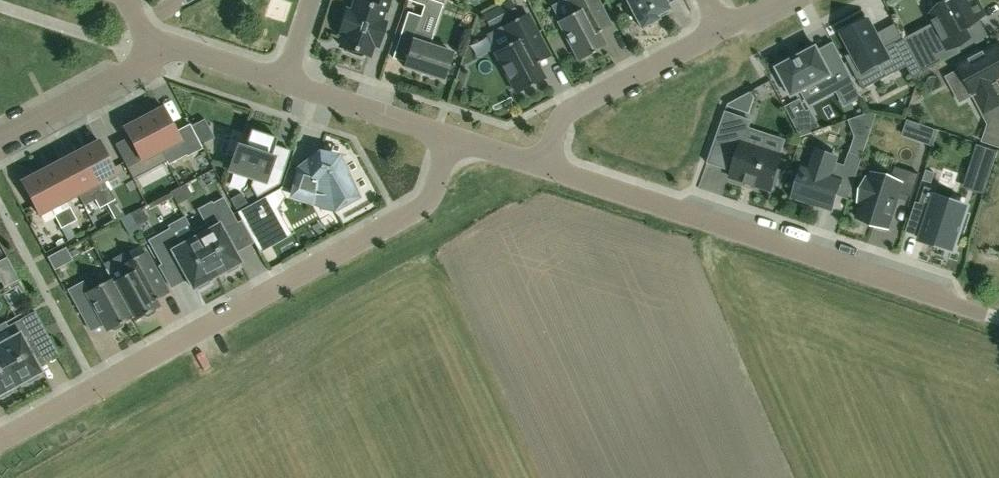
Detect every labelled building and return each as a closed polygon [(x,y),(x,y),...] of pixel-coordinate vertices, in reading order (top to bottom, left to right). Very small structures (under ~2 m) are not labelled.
[(363,53),(369,55),(373,44),(378,45),(385,23),(380,21),(384,10),(383,9),(386,0),(370,0),(368,5),(356,1),(352,12),(347,10),(340,33),(345,35),(341,46),(347,48),(347,50),(349,51),(350,53),(352,54),(353,55),(355,55),(357,55),(359,55),(361,55),(363,54),(363,53)] [(397,21),(405,0),(396,0),(389,18),(397,21)] [(609,26),(610,26),(596,0),(568,0),(574,13),(558,21),(579,60),(605,46),(598,33),(609,26)] [(627,12),(631,10),(641,28),(657,19),(655,15),(669,8),(664,0),(621,0),(627,12)] [(941,37),(931,43),(937,55),(970,37),(969,36),(965,38),(960,28),(984,15),(976,0),(937,0),(942,9),(930,16),(941,37)] [(450,52),(429,45),(432,35),(418,30),(422,17),(408,12),(399,37),(413,42),(404,67),(443,80),(452,52),(450,52)] [(536,63),(548,57),(550,56),(527,13),(503,26),(512,43),(495,52),(517,93),(544,79),(536,63)] [(845,57),(856,77),(878,65),(882,72),(891,66),(895,73),(908,66),(896,43),(895,42),(883,48),(875,32),(868,20),(843,34),(853,53),(845,57)] [(961,69),(975,96),(984,113),(998,106),(998,82),(998,79),(998,78),(998,44),(980,55),(978,51),(960,60),(962,64),(959,66),(961,69)] [(792,96),(802,91),(819,82),(825,94),(836,88),(845,105),(862,96),(844,63),(839,66),(837,61),(826,66),(818,51),(816,48),(778,68),(781,75),(777,78),(785,93),(790,91),(792,96)] [(932,66),(924,52),(914,57),(921,72),(932,66)] [(806,113),(800,100),(785,108),(801,137),(820,130),(810,111),(806,113)] [(143,117),(161,151),(180,141),(189,157),(203,150),(191,126),(177,133),(163,107),(143,117)] [(778,169),(783,154),(744,142),(751,121),(726,113),(727,112),(725,111),(709,162),(710,163),(716,144),(732,149),(735,140),(742,143),(730,177),(771,191),(772,187),(776,188),(782,170),(778,169)] [(127,168),(161,151),(143,117),(124,128),(129,138),(115,146),(127,168)] [(991,117),(983,141),(998,147),(998,120),(991,117)] [(271,157),(274,145),(277,138),(250,129),(244,148),(238,146),(230,170),(253,177),(251,185),(257,196),(279,184),(284,167),(271,163),(272,157),(271,157)] [(79,151),(97,184),(116,174),(99,141),(79,151)] [(794,198),(832,210),(843,176),(855,180),(863,157),(849,153),(845,167),(835,164),(837,158),(815,150),(809,169),(804,168),(794,198)] [(60,161),(78,194),(97,184),(79,151),(60,161)] [(313,170),(301,167),(292,195),(315,203),(326,196),(334,211),(341,206),(342,207),(344,206),(343,205),(345,204),(346,205),(347,204),(347,203),(349,202),(350,203),(351,202),(351,201),(358,197),(336,157),(319,151),(313,170)] [(41,171),(58,204),(78,194),(60,161),(41,171)] [(857,219),(888,229),(899,193),(912,197),(920,175),(895,167),(891,179),(872,173),(870,180),(866,178),(859,201),(863,202),(857,219)] [(219,170),(202,178),(210,194),(227,187),(219,170)] [(39,215),(58,204),(41,171),(21,182),(39,215)] [(108,187),(100,191),(107,205),(116,200),(108,187)] [(925,187),(917,213),(928,216),(920,239),(953,250),(967,207),(935,197),(937,191),(925,187)] [(107,205),(100,191),(92,196),(99,209),(107,205)] [(286,233),(274,210),(279,202),(274,192),(248,206),(237,212),(258,249),(286,233)] [(237,212),(248,206),(241,194),(231,200),(237,212)] [(192,231),(216,275),(225,271),(226,274),(239,267),(237,264),(240,262),(226,237),(229,235),(226,229),(237,223),(223,197),(211,204),(218,217),(206,224),(192,231)] [(62,211),(69,225),(78,221),(70,207),(62,211)] [(62,211),(54,216),(61,229),(69,225),(62,211)] [(115,224),(105,237),(116,245),(126,233),(115,224)] [(177,240),(170,228),(148,240),(162,265),(172,259),(175,264),(179,263),(193,288),(196,286),(198,290),(210,283),(208,280),(216,275),(192,231),(177,240)] [(132,317),(131,317),(133,321),(143,316),(147,317),(155,313),(156,308),(158,307),(155,300),(168,293),(145,252),(122,264),(127,274),(113,282),(132,317)] [(112,278),(110,279),(88,291),(82,282),(68,290),(81,313),(94,306),(108,331),(110,329),(115,330),(122,326),(123,322),(131,317),(132,317),(113,282),(112,278)] [(18,384),(26,380),(28,384),(40,377),(38,373),(41,372),(33,358),(39,355),(34,346),(49,338),(35,312),(7,327),(13,337),(0,344),(0,351),(18,384)] [(0,351),(0,399),(13,392),(11,389),(18,384),(0,351)]
